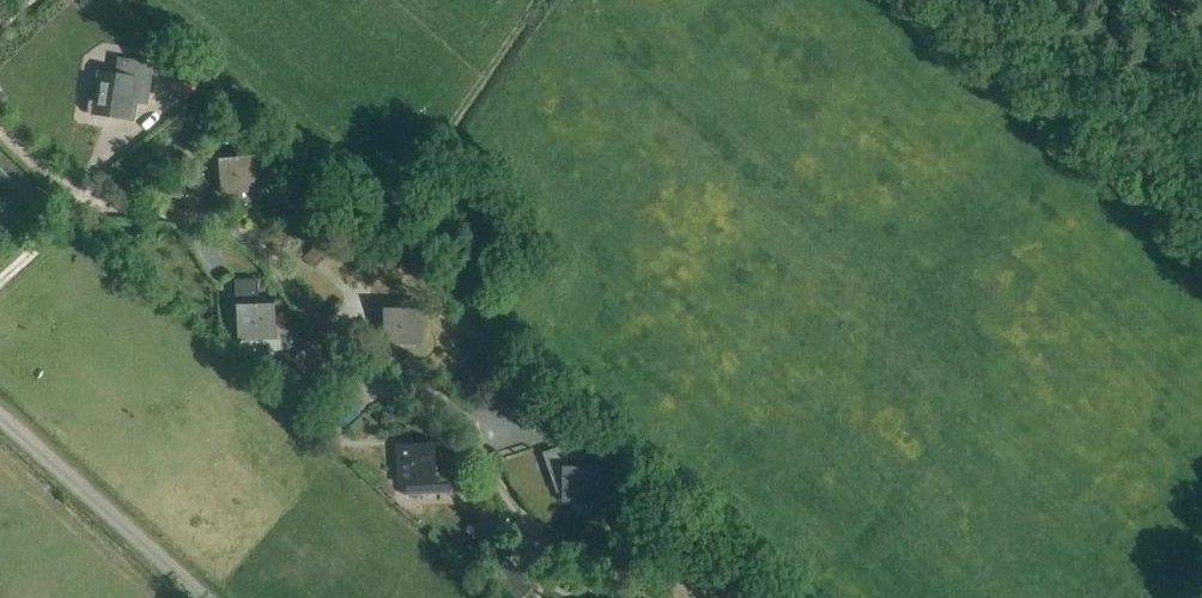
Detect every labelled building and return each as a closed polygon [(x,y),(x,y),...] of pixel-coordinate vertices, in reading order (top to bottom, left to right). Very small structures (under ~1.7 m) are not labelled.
[(147,105),(152,65),(118,59),(115,76),(100,74),(97,75),(94,99),(88,102),(87,111),(92,119),(105,121),(108,118),(130,121),(133,103),(147,105)] [(197,90),(180,72),(167,84),(183,102),(197,90)] [(56,200),(1,149),(0,150),(0,175),(28,202),(8,224),(22,237),(56,200)] [(234,153),(234,150),(217,151),(221,195),(259,192),(255,151),(234,153)] [(319,245),(306,259),(316,269),(330,256),(319,245)] [(259,299),(258,280),(235,282),(238,341),(276,339),(274,299),(259,299)] [(400,304),(400,300),(383,300),(383,344),(421,344),(421,304),(400,304)] [(292,359),(312,385),(329,372),(320,360),(323,359),(311,344),(292,359)] [(340,428),(353,434),(359,422),(346,415),(340,428)] [(403,484),(404,499),(452,497),(450,460),(463,459),(462,443),(397,446),(398,485),(403,484)] [(566,480),(562,480),(562,511),(598,511),(599,515),(621,508),(611,481),(600,481),(600,470),(578,470),(578,467),(566,466),(566,480)] [(692,581),(708,546),(683,535),(667,570),(692,581)]
